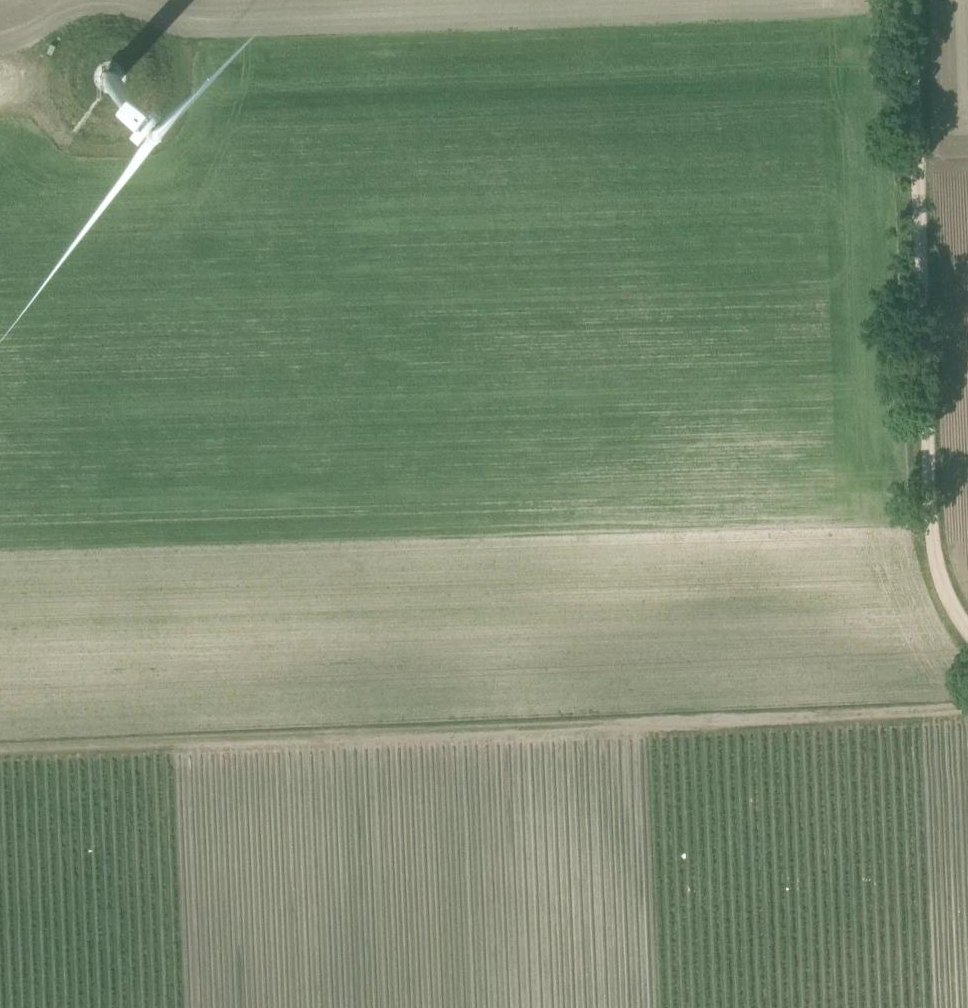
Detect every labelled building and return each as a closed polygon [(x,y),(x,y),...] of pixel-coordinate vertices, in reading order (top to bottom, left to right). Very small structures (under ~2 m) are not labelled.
[(101,77),(101,79),(102,82),(103,84),(105,86),(108,88),(111,88),(114,87),(117,85),(119,83),(120,79),(120,76),(118,73),(116,71),(113,69),(109,69),(106,70),(104,71),(103,73),(102,75),(101,77)]
